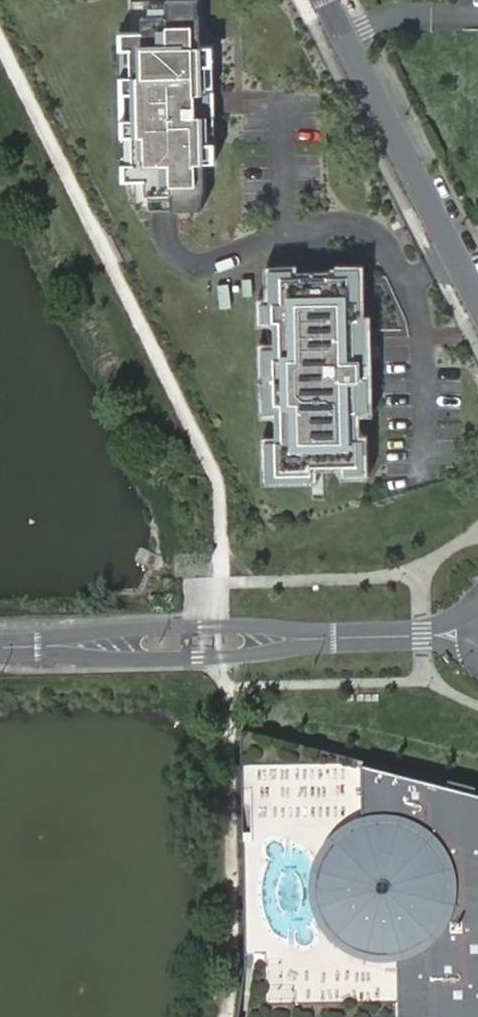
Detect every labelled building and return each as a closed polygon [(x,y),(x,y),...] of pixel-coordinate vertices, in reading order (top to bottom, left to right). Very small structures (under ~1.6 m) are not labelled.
[(214,45),(200,45),(199,0),(159,0),(131,1),(131,31),(119,31),(122,179),(134,178),(135,208),(163,208),(203,207),(203,161),(216,161),(214,45)] [(369,408),(368,376),(360,376),(356,267),(334,267),(334,272),(289,273),(289,268),(266,270),(268,301),(263,302),(264,320),(276,320),(277,346),(265,347),(267,412),(280,411),(280,440),(268,440),(269,479),(314,478),(314,473),(366,470),(365,437),(358,437),(357,409),(369,408)] [(241,733),(245,971),(340,1016),(477,1016),(477,793),(241,733)]
